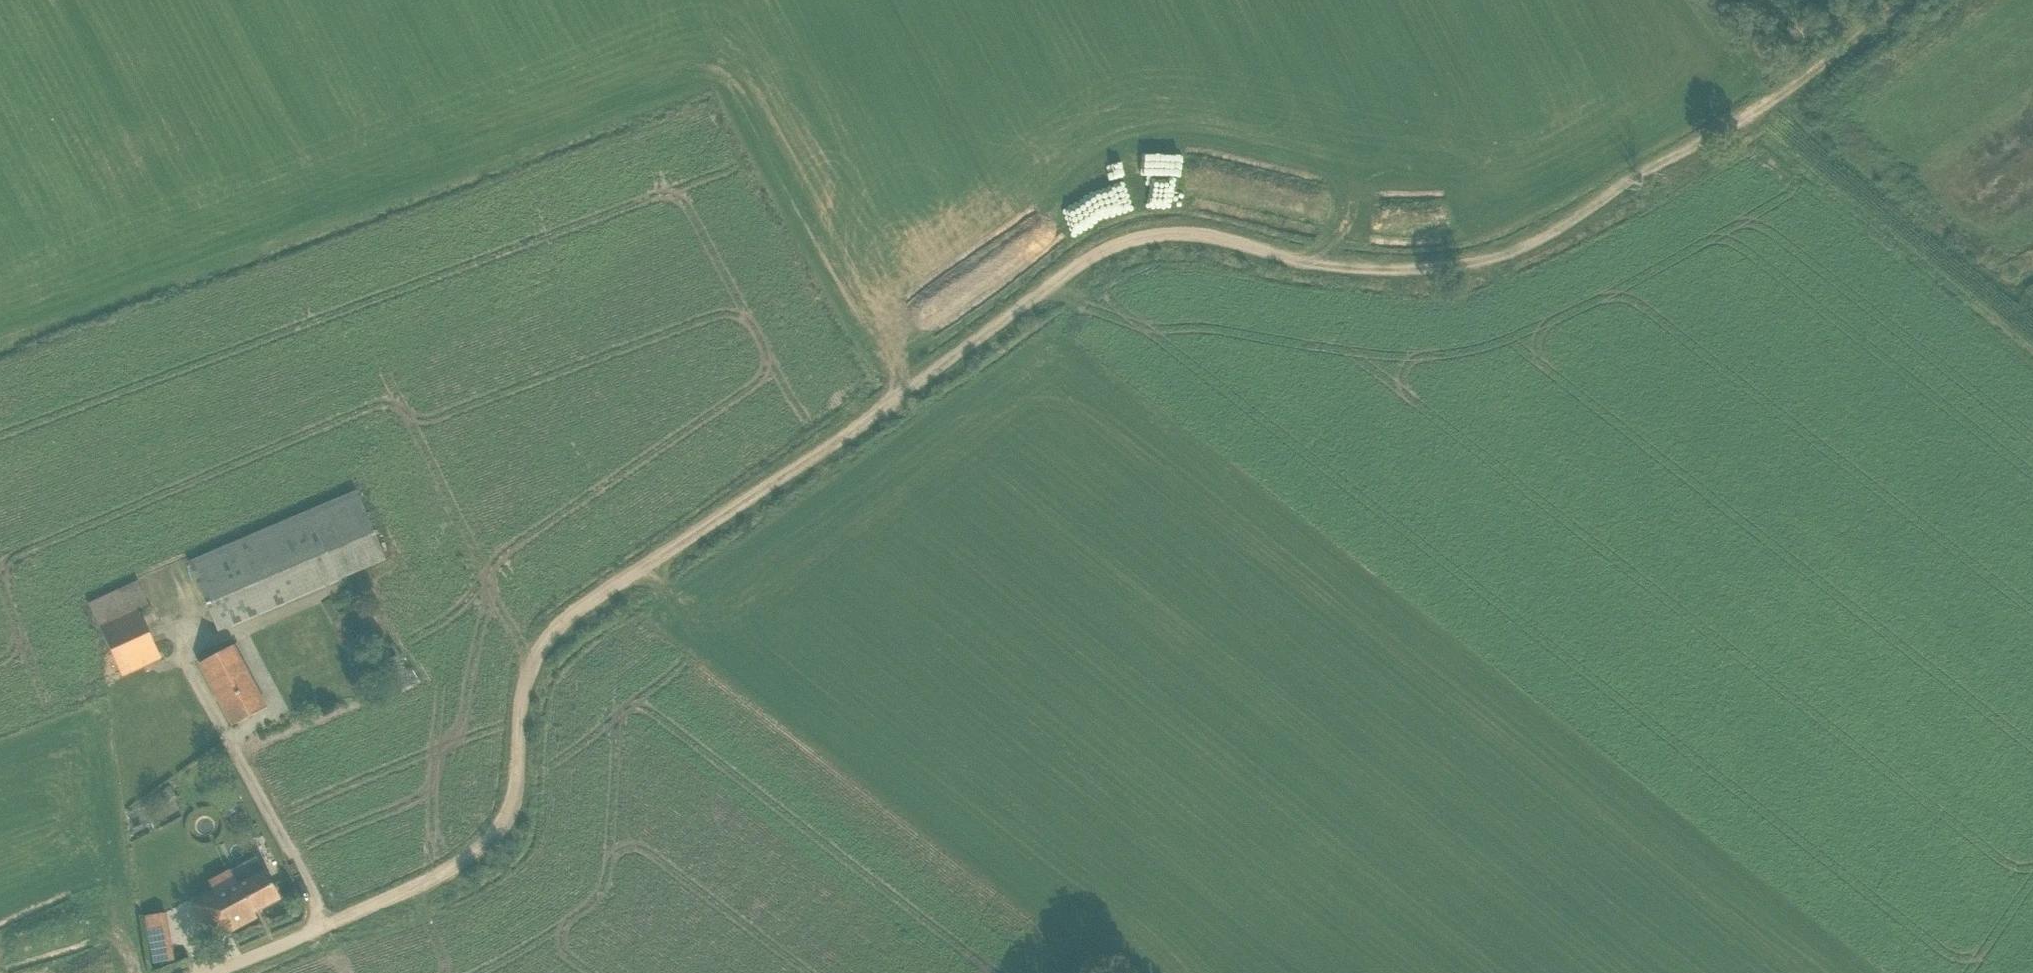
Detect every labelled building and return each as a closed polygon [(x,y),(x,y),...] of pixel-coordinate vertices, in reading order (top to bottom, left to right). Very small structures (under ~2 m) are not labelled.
[(354,491),(187,561),(218,633),(384,562),(354,491)] [(137,581),(88,604),(122,677),(160,660),(137,610),(147,605),(137,581)] [(233,646),(197,665),(231,727),(267,708),(233,646)] [(233,874),(250,864),(241,850),(225,860),(233,874)] [(213,891),(191,902),(212,940),(255,916),(253,913),(279,899),(264,870),(236,884),(228,870),(207,881),(213,891)] [(142,920),(156,918),(152,891),(138,893),(142,920)] [(151,970),(161,968),(156,944),(147,946),(151,970)]
